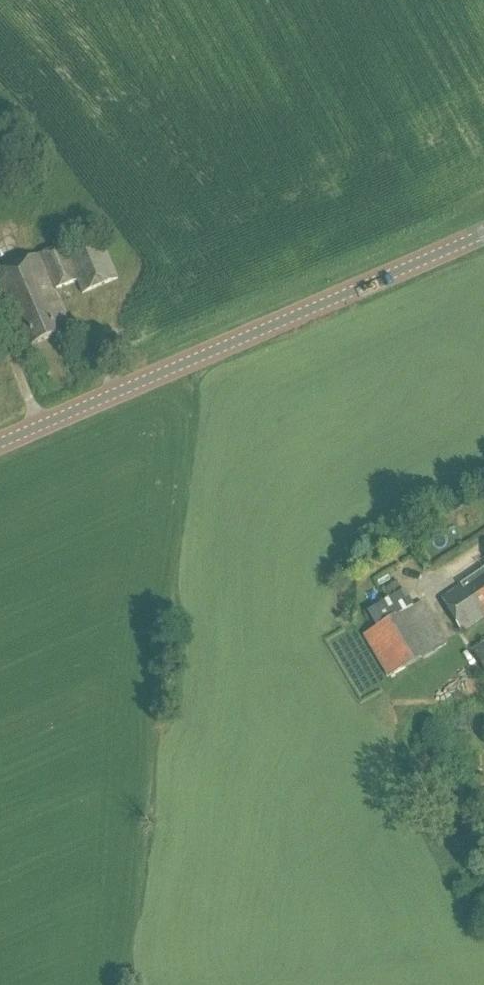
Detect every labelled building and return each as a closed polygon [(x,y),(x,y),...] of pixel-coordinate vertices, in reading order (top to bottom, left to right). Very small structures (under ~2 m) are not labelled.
[(103,240),(68,255),(64,245),(0,272),(0,295),(24,350),(73,329),(57,290),(79,281),(84,294),(119,279),(103,240)] [(443,599),(465,631),(483,618),(483,571),(443,599)] [(388,678),(447,644),(423,602),(363,635),(388,678)] [(473,651),(483,668),(483,644),(473,651)]
